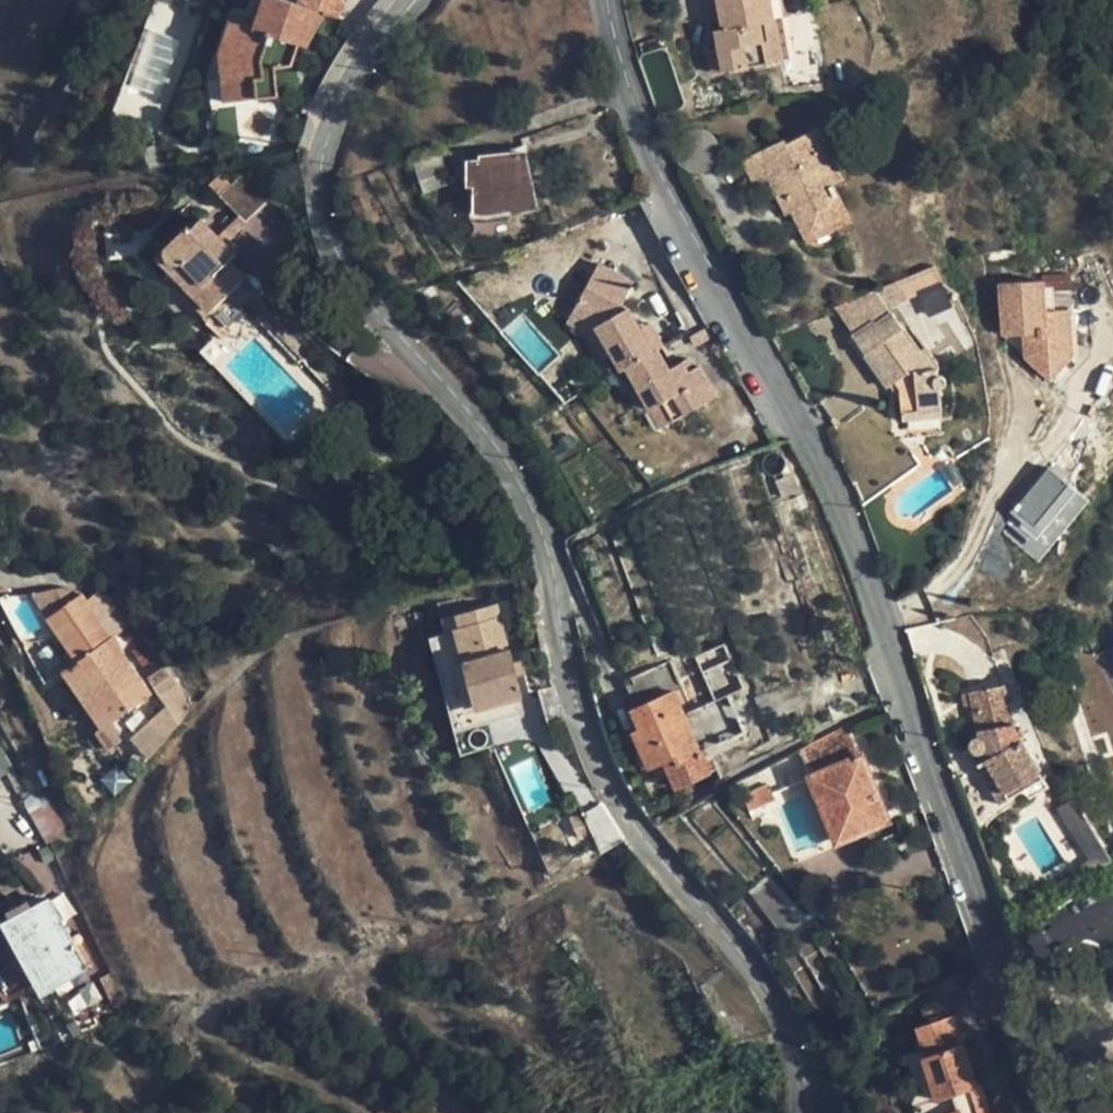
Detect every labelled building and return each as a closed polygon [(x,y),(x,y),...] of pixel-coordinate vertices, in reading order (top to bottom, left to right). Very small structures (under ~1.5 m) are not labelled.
[(337,15),(344,0),(299,0),(299,2),(292,0),(263,0),(255,27),(230,19),(220,52),(223,79),(255,76),(258,97),(277,95),(273,66),(290,64),(297,44),(305,46),(324,11),(337,15)] [(711,73),(782,60),(771,0),(719,0),(724,28),(713,30),(717,49),(707,51),(711,73)] [(640,42),(643,53),(661,47),(658,37),(640,42)] [(255,76),(223,79),(225,101),(258,97),(255,76)] [(755,186),(769,180),(780,175),(789,195),(779,199),(787,216),(793,213),(801,229),(809,225),(814,234),(843,220),(834,199),(839,197),(833,185),(837,183),(823,153),(829,150),(818,128),(786,144),(784,140),(742,160),(755,186)] [(844,180),(829,150),(823,153),(837,183),(844,180)] [(448,172),(442,154),(414,163),(419,179),(426,191),(448,184),(444,174),(448,172)] [(512,213),(536,208),(524,155),(482,158),(482,163),(469,164),(469,184),(476,185),(476,210),(482,212),(494,212),(511,209),(512,213)] [(243,172),(219,195),(239,215),(245,221),(269,199),(243,172)] [(769,180),(779,199),(789,195),(780,175),(769,180)] [(852,223),(839,197),(834,199),(843,220),(814,234),(809,225),(801,229),(808,244),(852,223)] [(245,221),(239,215),(217,236),(223,243),(228,238),(245,221)] [(239,273),(227,260),(234,254),(223,243),(217,236),(200,218),(190,228),(187,224),(167,245),(185,264),(174,274),(209,311),(243,277),(239,273)] [(228,238),(223,243),(234,254),(239,249),(228,238)] [(174,274),(185,264),(167,245),(156,255),(174,274)] [(227,260),(239,273),(245,266),(234,254),(227,260)] [(652,345),(643,327),(630,305),(623,302),(633,282),(597,263),(571,310),(593,322),(608,349),(615,361),(652,345)] [(936,265),(912,275),(914,275),(939,270),(936,265)] [(945,284),(939,270),(914,275),(927,291),(945,284)] [(895,305),(927,291),(914,275),(912,275),(893,283),(873,292),(884,306),(893,303),(895,305)] [(1039,279),(999,283),(1003,334),(1024,333),(1026,356),(1050,370),(1071,353),(1067,308),(1042,310),(1039,279)] [(891,316),(884,306),(873,292),(834,309),(855,337),(874,323),(877,326),(891,316)] [(601,353),(608,349),(593,322),(571,310),(566,319),(589,331),(601,353)] [(874,323),(855,337),(853,338),(890,387),(895,384),(899,389),(900,401),(901,410),(940,376),(938,376),(937,369),(934,370),(933,364),(923,350),(919,353),(892,316),(891,316),(877,326),(874,323)] [(652,345),(664,340),(654,321),(643,327),(652,345)] [(666,343),(664,340),(652,345),(655,349),(666,343)] [(652,345),(615,361),(619,369),(627,366),(661,425),(715,394),(699,365),(681,375),(674,363),(665,368),(655,349),(652,345)] [(902,414),(942,410),(940,389),(942,389),(945,387),(946,384),(946,380),(943,377),(940,376),(901,410),(902,414)] [(890,387),(900,401),(899,389),(895,384),(890,387)] [(329,385),(323,388),(339,406),(341,404),(343,398),(343,393),(339,388),(333,385),(329,385)] [(943,419),(942,410),(902,414),(902,422),(943,419)] [(1017,518),(1005,533),(1037,560),(1086,501),(1047,468),(1010,512),(1017,518)] [(77,660),(62,670),(102,728),(111,722),(150,695),(125,659),(119,663),(86,616),(93,612),(81,594),(47,617),(77,660)] [(510,616),(506,602),(472,607),(473,610),(454,614),(466,663),(484,658),(476,653),(473,648),(471,643),(470,634),(473,626),(479,619),(483,617),(488,615),(493,615),(502,618),(510,616)] [(135,632),(125,640),(146,667),(157,659),(135,632)] [(522,694),(518,677),(514,663),(512,657),(468,669),(478,706),(522,694)] [(524,661),(514,663),(518,677),(527,674),(524,661)] [(648,768),(663,762),(675,756),(680,766),(702,756),(710,773),(717,771),(671,662),(638,677),(650,704),(637,709),(632,711),(640,731),(634,734),(648,768)] [(143,734),(156,748),(192,707),(186,695),(179,684),(166,668),(148,679),(169,711),(143,734)] [(625,683),(637,709),(650,704),(638,677),(625,683)] [(1024,790),(1042,779),(1044,778),(1021,741),(1023,739),(1018,729),(1015,729),(1006,685),(970,693),(980,737),(989,761),(986,764),(1007,800),(1024,790)] [(602,849),(535,697),(479,712),(551,874),(602,849)] [(102,728),(95,732),(107,749),(123,738),(111,722),(102,728)] [(847,726),(801,750),(828,816),(833,814),(844,838),(866,829),(864,823),(884,815),(847,726)] [(1000,804),(1007,800),(986,764),(989,761),(980,737),(970,739),(981,766),(978,768),(1000,804)] [(1109,761),(1104,743),(1089,747),(1094,765),(1103,763),(1109,761)] [(676,788),(710,773),(702,756),(680,766),(675,756),(663,762),(676,788)] [(1047,787),(1042,779),(1024,790),(1029,798),(1047,787)] [(769,784),(757,790),(762,804),(775,798),(769,784)] [(28,812),(47,843),(66,832),(47,801),(28,812)] [(765,953),(808,919),(771,875),(728,909),(765,953)] [(86,968),(50,902),(34,910),(37,917),(16,928),(46,982),(67,971),(70,976),(86,968)] [(9,996),(31,989),(0,935),(0,981),(9,996)] [(128,1001),(114,973),(102,979),(116,1008),(128,1001)] [(957,1012),(951,1013),(959,1042),(964,1041),(957,1012)] [(976,1084),(964,1041),(959,1042),(951,1013),(923,1021),(931,1050),(925,1051),(937,1094),(940,1094),(945,1111),(937,1112),(989,1112),(983,1092),(974,1093),(972,1085),(976,1084)] [(30,1045),(34,1054),(42,1051),(39,1042),(30,1045)] [(983,1082),(976,1084),(972,1085),(974,1093),(983,1092),(985,1091),(983,1082)]
